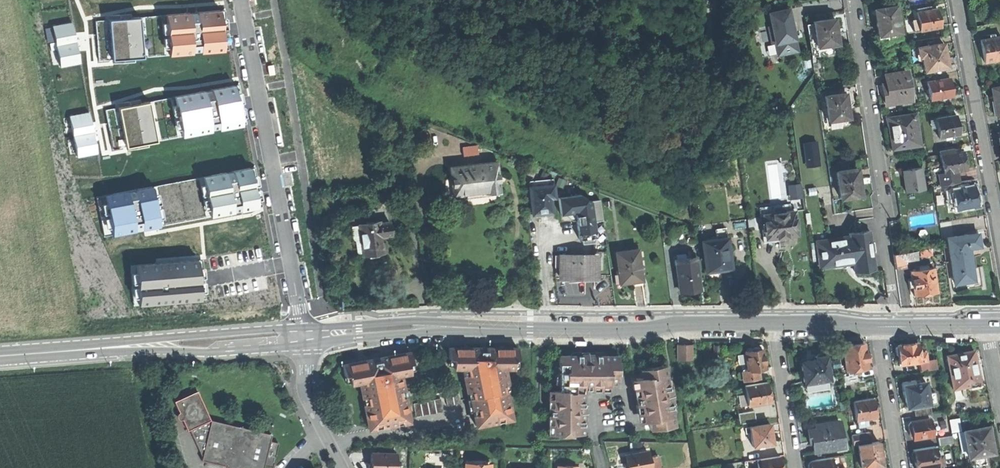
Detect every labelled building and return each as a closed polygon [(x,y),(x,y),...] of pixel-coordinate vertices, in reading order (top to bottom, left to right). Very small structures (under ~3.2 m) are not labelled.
[(877,36),(899,33),(895,6),(873,9),(875,23),(877,36)] [(913,31),(919,30),(916,13),(925,11),(925,7),(911,9),(913,21),(911,22),(913,31)] [(925,11),(916,13),(919,30),(939,27),(938,18),(936,9),(925,11)] [(222,11),(96,20),(99,61),(109,60),(225,52),(222,11)] [(779,56),(797,51),(792,30),(787,12),(769,16),(772,28),(768,29),(772,46),(776,45),(779,56)] [(817,46),(837,43),(835,31),(833,18),(813,22),(817,46)] [(71,22),(51,26),(58,68),(79,64),(71,22)] [(984,62),(999,59),(999,35),(994,36),(989,37),(980,39),(982,51),(984,62)] [(942,43),(917,47),(918,56),(921,55),(923,70),(946,66),(944,54),(942,43)] [(901,105),(910,103),(905,72),(884,75),(886,85),(882,85),(884,94),(885,104),(901,102),(901,105)] [(950,78),(928,82),(931,99),(954,95),(952,86),(950,78)] [(235,85),(105,109),(113,149),(124,147),(242,125),(235,85)] [(827,120),(848,117),(846,105),(844,92),(823,95),(827,120)] [(89,112),(69,115),(77,158),(97,154),(89,112)] [(913,114),(887,118),(889,133),(892,148),(918,143),(913,114)] [(957,115),(935,119),(936,126),(938,137),(943,137),(949,135),(960,133),(958,124),(957,115)] [(815,139),(805,140),(809,165),(819,163),(815,139)] [(463,157),(478,155),(477,148),(462,149),(463,157)] [(952,152),(938,155),(940,165),(935,166),(937,174),(955,171),(965,169),(963,160),(962,151),(952,152)] [(479,165),(450,168),(453,197),(464,196),(464,194),(475,193),(485,191),(486,195),(498,193),(495,162),(479,163),(479,165)] [(520,171),(533,176),(535,168),(523,164),(520,171)] [(253,166),(96,197),(104,237),(150,227),(261,206),(253,166)] [(921,188),(919,166),(898,168),(900,190),(921,188)] [(933,186),(939,185),(937,174),(935,166),(929,167),(933,186)] [(836,171),(840,197),(860,194),(858,182),(856,168),(836,171)] [(957,182),(955,171),(937,174),(939,185),(957,182)] [(552,178),(529,180),(532,215),(541,214),(551,213),(550,197),(554,197),(552,178)] [(957,182),(958,188),(970,186),(969,180),(957,182)] [(785,185),(788,207),(788,211),(794,210),(803,209),(800,183),(785,185)] [(958,188),(951,190),(951,191),(953,202),(955,209),(977,205),(977,204),(976,196),(975,191),(974,186),(970,186),(958,188)] [(581,195),(558,198),(561,215),(564,215),(575,213),(576,220),(579,240),(582,240),(582,244),(594,243),(594,237),(596,237),(594,222),(602,220),(600,200),(586,201),(585,197),(581,195)] [(772,209),(758,211),(752,215),(750,222),(753,228),(761,230),(762,243),(777,241),(778,246),(784,245),(790,244),(788,235),(797,234),(794,210),(788,211),(788,207),(776,209),(776,203),(771,204),(772,209)] [(344,225),(357,224),(368,222),(367,213),(343,216),(344,225)] [(368,222),(357,224),(362,255),(373,254),(382,253),(380,238),(390,236),(388,222),(379,224),(379,221),(368,222)] [(863,271),(875,269),(869,231),(847,234),(848,236),(816,241),(819,264),(831,262),(831,266),(852,263),(854,273),(863,271)] [(702,241),(704,258),(706,272),(719,270),(731,269),(726,234),(715,235),(715,237),(704,239),(705,241),(702,241)] [(976,234),(946,238),(953,283),(973,280),(970,261),(967,248),(978,246),(976,234)] [(631,282),(642,280),(637,249),(616,252),(620,283),(631,282)] [(915,251),(902,253),(903,260),(916,258),(915,251)] [(892,254),(894,269),(905,267),(903,260),(902,253),(892,254)] [(595,255),(561,255),(561,270),(561,278),(574,278),(575,282),(580,282),(585,281),(585,278),(595,278),(595,255)] [(675,263),(679,291),(689,289),(699,288),(698,280),(695,259),(695,257),(684,258),(685,262),(675,263)] [(704,258),(695,259),(698,280),(707,278),(706,272),(704,258)] [(160,263),(130,266),(133,306),(207,299),(203,259),(160,263)] [(910,271),(914,294),(925,293),(936,291),(933,267),(927,268),(919,269),(910,271)] [(897,356),(898,364),(921,362),(921,359),(926,359),(925,352),(918,353),(917,343),(912,344),(912,343),(900,344),(901,345),(896,346),(896,347),(894,347),(894,352),(895,356),(897,356)] [(842,347),(845,371),(847,371),(847,375),(854,374),(854,370),(866,368),(865,360),(866,360),(866,357),(865,353),(864,353),(863,344),(852,346),(852,345),(849,344),(845,345),(843,346),(843,347),(842,347)] [(690,345),(675,345),(675,360),(690,360),(690,345)] [(472,405),(476,425),(511,419),(506,391),(504,392),(503,385),(507,384),(504,367),(513,367),(512,359),(517,359),(517,348),(486,347),(486,351),(480,351),(480,347),(448,347),(448,358),(453,359),(452,367),(462,367),(468,398),(471,397),(472,405)] [(756,370),(764,369),(762,359),(761,349),(759,349),(757,347),(752,348),(751,351),(744,352),(747,371),(747,372),(756,370)] [(973,351),(946,356),(953,389),(979,384),(976,368),(973,351)] [(373,359),(342,365),(344,375),(349,374),(350,383),(360,381),(363,398),(367,398),(368,404),(364,404),(366,415),(368,425),(381,423),(396,420),(408,418),(404,397),(400,397),(399,391),(403,390),(400,374),(409,372),(408,363),(412,362),(410,352),(379,358),(380,361),(374,362),(373,359)] [(800,373),(802,384),(820,381),(829,380),(825,355),(823,355),(821,353),(818,354),(816,356),(814,356),(815,358),(798,361),(800,373)] [(558,356),(558,384),(562,384),(562,390),(552,390),(552,408),(554,408),(554,416),(552,416),(552,425),(556,425),(556,434),(582,434),(582,416),(582,412),(579,412),(579,409),(579,405),(582,405),(582,388),(582,385),(591,385),(596,385),(609,385),(609,380),(617,380),(617,358),(608,358),(608,355),(587,355),(587,359),(580,359),(580,355),(566,354),(566,356),(558,356)] [(640,404),(643,421),(648,420),(649,429),(671,426),(669,416),(673,416),(669,395),(666,396),(665,389),(668,389),(666,376),(663,376),(661,366),(643,369),(644,377),(636,378),(639,396),(636,396),(637,400),(637,404),(640,404)] [(757,379),(756,370),(747,372),(747,371),(741,372),(742,381),(757,379)] [(830,389),(829,380),(820,381),(821,391),(830,389)] [(913,407),(928,404),(924,382),(914,384),(914,381),(901,383),(903,395),(905,408),(913,407)] [(764,394),(768,393),(768,391),(769,389),(769,386),(767,384),(766,382),(745,385),(746,394),(737,395),(738,405),(747,404),(747,405),(766,402),(764,394)] [(458,390),(451,391),(453,404),(460,403),(458,390)] [(210,420),(205,409),(197,391),(174,400),(179,412),(178,413),(177,415),(178,418),(179,419),(183,420),(187,430),(189,429),(201,457),(200,460),(223,465),(225,467),(263,467),(263,465),(272,467),(277,443),(269,441),(271,434),(243,427),(210,420)] [(444,392),(446,405),(453,404),(451,391),(444,392)] [(440,398),(433,399),(435,413),(442,412),(440,398)] [(433,399),(426,401),(429,414),(435,413),(433,399)] [(869,399),(850,402),(853,421),(854,421),(861,420),(873,418),(871,410),(872,410),(872,405),(871,400),(870,400),(869,399)] [(426,401),(419,402),(422,415),(429,414),(426,401)] [(413,403),(415,416),(422,415),(419,402),(413,403)] [(930,414),(928,404),(913,407),(915,416),(930,414)] [(754,411),(738,413),(739,424),(755,421),(754,411)] [(912,439),(932,436),(932,434),(935,434),(934,427),(931,428),(929,419),(909,422),(909,424),(907,426),(908,430),(911,432),(912,436),(912,439)] [(813,452),(842,448),(838,422),(815,426),(815,430),(807,431),(808,439),(809,444),(812,443),(813,452)] [(769,424),(745,428),(745,434),(750,433),(752,446),(772,443),(771,435),(769,424)] [(987,426),(962,431),(967,458),(972,457),(982,455),(992,453),(990,439),(987,426)] [(852,446),(857,445),(870,443),(868,432),(850,435),(852,446)] [(939,446),(952,443),(951,436),(938,438),(939,446)] [(857,445),(861,467),(863,467),(865,467),(872,467),(881,465),(880,457),(883,457),(883,453),(882,450),(879,450),(877,442),(870,443),(857,445)] [(938,467),(937,466),(942,465),(941,458),(936,459),(934,447),(912,450),(912,452),(910,455),(911,460),(914,462),(915,466),(915,467),(935,467),(938,467)] [(658,455),(651,456),(651,460),(648,460),(647,451),(625,455),(627,465),(627,467),(660,467),(658,455)] [(371,454),(371,463),(370,467),(397,467),(397,454),(371,454)] [(759,458),(761,467),(781,467),(780,464),(779,455),(759,458)] [(984,463),(982,455),(972,457),(973,465),(984,463)] [(809,460),(809,463),(808,463),(807,464),(807,467),(832,467),(831,457),(809,460)] [(759,458),(752,460),(753,467),(761,467),(759,458)]
